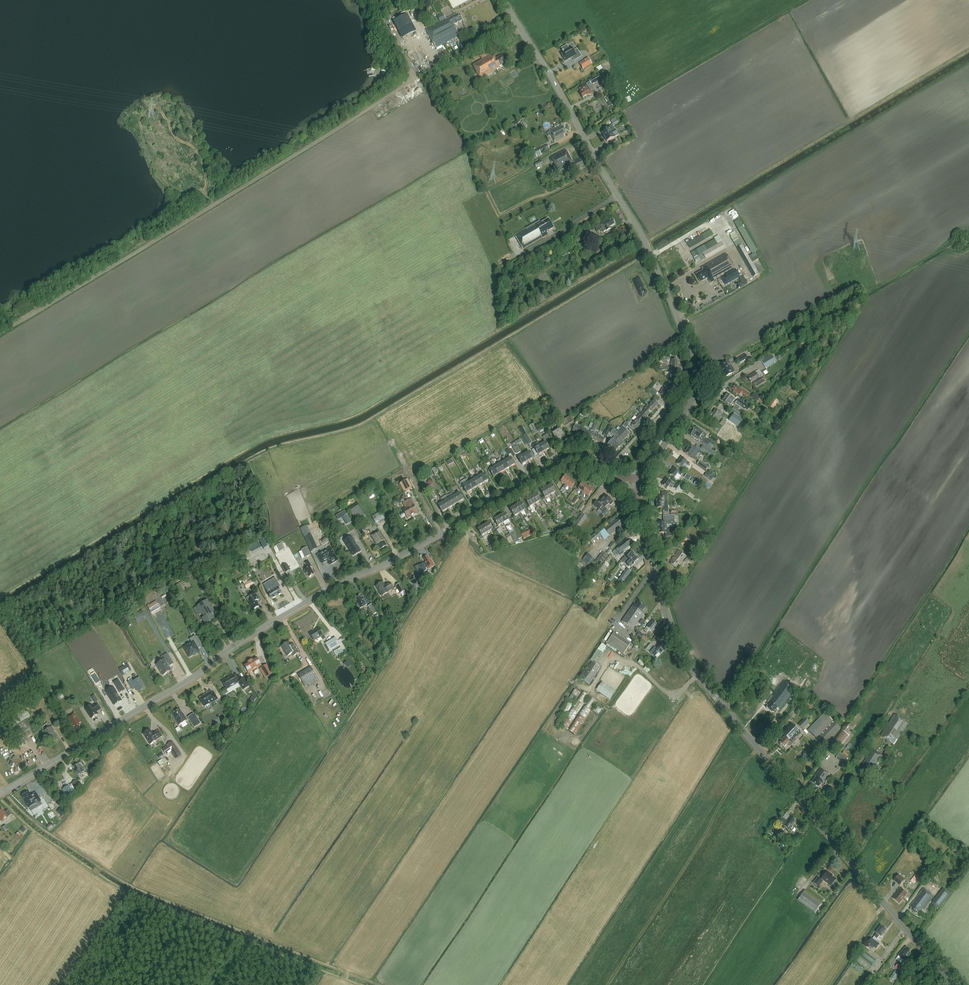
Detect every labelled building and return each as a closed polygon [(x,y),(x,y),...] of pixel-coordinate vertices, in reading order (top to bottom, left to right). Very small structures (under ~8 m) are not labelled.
[(457,14),(446,19),(443,14),(438,17),(440,21),(425,29),(436,48),(460,36),(454,25),(463,20),(460,14),(458,15),(457,14)] [(393,22),(405,43),(418,36),(406,15),(393,22)] [(571,47),(569,49),(567,45),(561,49),(563,51),(562,52),(562,53),(561,53),(565,61),(572,57),(574,61),(581,57),(577,49),(574,51),(571,47)] [(502,56),(496,59),(493,53),(472,65),(480,79),(501,67),(500,66),(506,62),(502,56)] [(588,58),(579,63),(583,70),(592,64),(588,58)] [(588,86),(592,85),(592,86),(595,84),(595,83),(601,79),(599,76),(593,79),(593,80),(587,83),(588,86)] [(583,98),(592,93),(591,91),(594,90),(591,85),(588,87),(587,85),(579,89),(581,93),(580,93),(583,98)] [(555,128),(549,131),(555,142),(565,137),(564,135),(567,134),(563,127),(561,128),(560,126),(559,127),(558,125),(554,127),(555,128)] [(618,135),(613,126),(613,125),(601,132),(606,142),(616,137),(615,137),(618,135)] [(549,149),(547,145),(528,155),(531,160),(541,155),(540,153),(542,152),(543,153),(549,149)] [(574,162),(572,163),(566,149),(550,157),(558,172),(567,167),(571,173),(582,168),(581,166),(583,165),(581,160),(578,161),(578,160),(574,161),(574,162)] [(554,228),(548,219),(541,223),(539,221),(514,235),(515,237),(517,239),(523,249),(548,235),(546,232),(554,228)] [(610,221),(609,220),(600,225),(599,224),(594,227),(596,232),(601,229),(603,233),(605,232),(606,232),(611,230),(609,227),(615,225),(612,220),(610,221)] [(590,228),(584,232),(587,237),(593,234),(590,228)] [(711,230),(687,243),(690,248),(713,235),(711,230)] [(737,248),(742,245),(736,235),(731,238),(737,248)] [(715,240),(694,251),(697,256),(717,244),(715,240)] [(721,242),(702,253),(706,259),(725,248),(721,242)] [(759,274),(742,245),(736,248),(753,277),(759,274)] [(726,254),(702,268),(703,271),(696,275),(700,282),(707,278),(710,283),(722,277),(726,285),(739,277),(735,269),(734,269),(726,254)] [(771,354),(762,360),(761,361),(765,369),(776,362),(771,354)] [(747,358),(745,355),(737,359),(740,363),(747,358)] [(718,366),(720,370),(725,378),(732,373),(731,372),(733,371),(727,360),(718,366)] [(766,382),(762,376),(759,371),(756,373),(756,372),(749,376),(749,377),(748,378),(750,383),(752,382),(753,383),(752,383),(755,388),(766,382)] [(667,384),(664,387),(669,391),(675,385),(670,381),(668,384),(667,384)] [(746,397),(749,394),(737,386),(736,387),(735,386),(732,390),(733,391),(733,392),(739,396),(741,394),(746,397)] [(669,391),(664,387),(661,390),(662,391),(659,394),(664,398),(669,391)] [(734,400),(735,399),(726,393),(721,401),(731,407),(734,403),(733,402),(734,400)] [(758,400),(760,397),(754,393),(751,397),(757,402),(758,400)] [(748,405),(736,397),(735,399),(734,400),(737,401),(735,404),(741,408),(742,406),(745,409),(748,405)] [(774,398),(768,406),(773,409),(778,401),(774,398)] [(651,402),(648,406),(653,410),(658,404),(657,402),(654,400),(651,403),(651,402)] [(646,409),(643,412),(647,416),(653,410),(648,406),(645,409),(646,409)] [(725,416),(723,415),(715,410),(712,414),(720,420),(721,417),(723,418),(719,424),(722,426),(726,419),(724,417),(725,416)] [(640,415),(637,418),(642,422),(647,416),(643,412),(640,415)] [(717,424),(720,420),(712,414),(709,418),(717,424)] [(734,414),(729,421),(739,428),(744,421),(734,414)] [(642,422),(637,418),(634,421),(635,422),(632,425),(636,428),(642,422)] [(572,430),(580,434),(583,428),(579,426),(578,427),(575,425),(572,430)] [(563,438),(565,437),(559,427),(557,429),(557,430),(552,433),(554,438),(555,437),(559,443),(564,440),(563,438)] [(619,445),(623,441),(630,433),(623,427),(618,433),(616,432),(615,431),(614,429),(612,431),(611,433),(615,436),(607,445),(616,452),(620,446),(619,445)] [(704,439),(706,435),(707,435),(703,433),(704,432),(696,427),(693,431),(704,439)] [(587,430),(583,428),(580,434),(587,437),(590,432),(586,430),(587,430)] [(704,439),(693,431),(690,436),(698,441),(699,440),(705,445),(708,441),(704,439)] [(593,434),(590,432),(587,437),(595,441),(598,435),(594,433),(593,434)] [(523,436),(529,444),(532,442),(527,434),(523,436)] [(602,436),(598,435),(595,441),(602,444),(605,439),(601,437),(602,436)] [(520,439),(512,444),(514,448),(513,448),(517,454),(521,452),(517,445),(522,442),(520,439)] [(541,442),(539,444),(544,452),(550,449),(545,442),(542,444),(541,442)] [(544,452),(539,444),(537,445),(538,446),(534,449),(538,456),(544,452)] [(689,447),(685,453),(689,457),(690,456),(694,459),(700,451),(691,445),(690,447),(689,447)] [(712,452),(703,446),(700,450),(709,457),(712,452)] [(488,451),(487,450),(484,451),(489,458),(493,456),(489,451),(488,451)] [(523,455),(528,462),(533,458),(529,451),(525,454),(525,452),(523,454),(523,455)] [(522,465),(528,462),(523,455),(520,457),(518,458),(522,465)] [(504,456),(503,457),(509,468),(515,465),(511,457),(506,460),(504,456)] [(500,459),(498,460),(504,471),(509,468),(503,457),(502,458),(504,461),(502,462),(500,459)] [(688,466),(690,463),(681,457),(677,464),(682,467),(685,464),(688,466)] [(492,463),(499,474),(504,471),(498,460),(496,461),(499,464),(497,466),(495,462),(492,463)] [(700,461),(697,464),(706,471),(709,467),(700,461)] [(493,478),(499,474),(492,463),(491,464),(493,468),(490,469),(488,466),(486,467),(488,471),(488,472),(489,475),(491,474),(493,478)] [(678,480),(682,474),(679,472),(679,471),(674,468),(669,474),(678,480)] [(479,472),(476,473),(483,484),(488,481),(484,473),(481,475),(479,472)] [(472,475),(471,476),(477,487),(483,484),(476,473),(475,474),(477,477),(474,479),(472,475)] [(707,473),(704,476),(711,481),(713,477),(707,473)] [(466,479),(472,490),(477,487),(471,476),(470,477),(472,480),(469,482),(467,479),(466,479)] [(562,488),(563,489),(570,480),(565,476),(560,482),(564,485),(562,488)] [(408,479),(407,480),(400,484),(404,492),(412,488),(408,479)] [(466,494),(472,490),(466,479),(465,480),(467,483),(465,485),(463,481),(459,483),(462,487),(466,494)] [(662,485),(667,489),(670,485),(673,487),(675,484),(666,479),(662,485)] [(570,480),(563,489),(564,489),(566,486),(569,489),(567,492),(569,493),(572,490),(571,489),(575,484),(570,480)] [(677,483),(674,488),(679,491),(682,487),(677,483)] [(546,487),(553,500),(554,499),(551,494),(555,493),(557,497),(560,496),(557,491),(556,491),(551,484),(546,487)] [(581,496),(588,488),(582,484),(578,489),(582,492),(580,495),(581,496)] [(552,501),(553,500),(546,487),(540,491),(545,498),(549,496),(552,501)] [(581,496),(582,497),(584,494),(587,496),(585,499),(587,500),(589,497),(588,496),(592,491),(588,488),(581,496)] [(452,492),(458,503),(464,500),(460,492),(455,495),(453,491),(452,492)] [(446,495),(453,506),(458,503),(452,492),(451,493),(452,495),(449,497),(447,495),(446,495)] [(667,492),(666,492),(661,492),(662,497),(655,498),(656,504),(667,503),(667,500),(667,492)] [(530,497),(538,509),(539,508),(536,504),(539,502),(542,507),(544,505),(541,500),(540,500),(536,493),(530,497)] [(441,498),(447,509),(453,506),(446,495),(445,496),(447,500),(445,501),(443,497),(441,498)] [(605,507),(606,505),(607,506),(609,504),(611,506),(614,502),(605,495),(599,502),(597,500),(593,505),(599,510),(603,506),(602,506),(604,508),(605,507)] [(406,515),(407,518),(417,513),(413,505),(411,505),(411,504),(412,504),(410,500),(408,502),(407,500),(407,499),(406,496),(405,497),(404,496),(402,498),(401,499),(402,502),(403,501),(407,508),(403,510),(405,512),(401,514),(402,517),(406,515)] [(537,509),(538,509),(530,497),(525,500),(529,508),(534,505),(536,510),(537,509)] [(447,509),(441,498),(440,499),(442,503),(440,504),(438,500),(435,502),(437,506),(438,506),(442,513),(447,509)] [(515,506),(522,518),(523,517),(521,513),(524,511),(526,516),(529,514),(526,509),(525,510),(521,502),(515,506)] [(667,503),(656,504),(656,509),(662,508),(663,513),(668,512),(667,505),(667,503)] [(358,506),(350,511),(355,519),(363,514),(358,506)] [(521,519),(522,518),(515,506),(509,509),(514,517),(518,514),(521,519)] [(604,508),(602,506),(599,510),(598,510),(597,512),(600,515),(599,516),(602,518),(604,516),(609,511),(605,507),(604,508)] [(345,511),(337,516),(339,520),(342,517),(346,525),(351,522),(345,511)] [(381,512),(372,517),(374,521),(378,519),(379,522),(385,519),(381,512)] [(503,523),(504,523),(509,520),(505,513),(499,516),(503,523)] [(587,517),(582,513),(572,527),(578,530),(587,517)] [(658,528),(667,528),(667,525),(670,525),(674,525),(673,516),(674,516),(674,515),(663,516),(663,523),(657,523),(658,528)] [(497,527),(501,525),(502,527),(505,525),(504,523),(503,523),(499,516),(493,520),(497,527)] [(620,526),(622,524),(618,519),(616,521),(615,520),(604,529),(599,533),(604,540),(609,536),(610,536),(621,527),(620,526)] [(483,526),(487,533),(493,530),(489,522),(483,526)] [(310,535),(306,526),(301,528),(305,537),(310,535)] [(481,536),(487,533),(483,526),(477,529),(481,536)] [(667,530),(667,528),(658,528),(658,534),(665,533),(665,537),(673,537),(673,530),(667,530)] [(513,529),(509,531),(510,533),(511,536),(515,543),(519,541),(516,534),(513,529)] [(533,535),(530,530),(521,535),(524,539),(533,535)] [(376,544),(377,544),(380,550),(387,546),(384,541),(385,540),(380,531),(371,536),(376,544)] [(588,540),(590,542),(593,545),(602,537),(597,532),(588,540)] [(311,534),(305,537),(311,551),(318,548),(311,534)] [(259,540),(260,541),(264,549),(271,545),(266,536),(259,540)] [(679,543),(683,546),(688,540),(684,537),(679,543)] [(346,543),(355,558),(362,553),(353,539),(346,543)] [(629,545),(631,543),(628,539),(627,540),(626,539),(618,546),(619,546),(619,547),(613,552),(616,557),(619,555),(619,556),(624,553),(623,552),(630,546),(629,545)] [(282,543),(277,546),(280,552),(285,549),(282,543)] [(305,558),(311,555),(307,547),(301,550),(305,558)] [(334,563),(336,562),(336,561),(337,560),(330,548),(318,556),(322,563),(326,561),(328,561),(330,564),(332,564),(334,563)] [(599,556),(594,562),(600,566),(608,556),(602,551),(599,556)] [(679,565),(686,556),(679,551),(670,562),(672,563),(671,564),(675,567),(678,564),(679,565)] [(623,562),(626,565),(628,567),(630,566),(631,567),(639,559),(632,552),(626,558),(627,559),(623,562)] [(588,553),(582,560),(587,565),(594,558),(588,553)] [(431,560),(430,561),(428,556),(423,558),(425,562),(424,562),(425,563),(423,563),(418,565),(422,572),(427,570),(426,568),(427,568),(428,569),(434,566),(431,560)] [(305,574),(306,573),(309,577),(314,574),(310,567),(312,566),(309,561),(305,563),(308,569),(305,570),(305,571),(304,572),(305,574)] [(291,570),(287,564),(282,567),(286,573),(291,570)] [(627,568),(620,578),(624,581),(632,571),(627,568)] [(283,579),(277,570),(274,572),(280,581),(283,579)] [(252,579),(244,584),(247,589),(255,585),(252,579)] [(275,589),(273,590),(277,596),(282,594),(278,588),(280,586),(278,581),(272,584),(275,589)] [(386,585),(385,586),(383,582),(376,586),(382,596),(389,592),(388,591),(393,588),(390,582),(386,585)] [(396,586),(400,594),(405,591),(400,583),(396,586)] [(271,599),(277,596),(273,590),(271,591),(268,586),(265,588),(271,599)] [(250,595),(251,596),(246,598),(252,609),(259,606),(256,600),(259,599),(255,593),(250,595)] [(355,601),(357,604),(356,605),(357,605),(356,606),(357,607),(358,608),(359,608),(360,609),(367,605),(363,597),(361,598),(360,596),(356,598),(357,600),(355,601)] [(156,601),(148,606),(151,612),(160,607),(156,601)] [(208,602),(195,609),(199,615),(202,613),(205,619),(214,613),(208,602)] [(642,613),(645,608),(638,602),(636,605),(635,604),(633,606),(632,606),(622,622),(633,629),(644,614),(642,613)] [(373,615),(377,613),(372,604),(368,606),(373,615)] [(140,620),(146,616),(142,610),(137,614),(140,620)] [(655,625),(657,624),(653,621),(652,622),(651,622),(646,627),(644,630),(646,632),(649,629),(651,632),(656,626),(655,625)] [(324,635),(319,628),(310,633),(314,641),(321,637),(323,640),(326,639),(324,635)] [(613,632),(606,643),(624,654),(630,642),(613,632)] [(186,650),(186,651),(186,652),(186,653),(187,654),(188,654),(189,656),(188,656),(189,658),(193,655),(199,651),(198,649),(201,647),(195,636),(190,639),(192,642),(191,642),(192,643),(188,645),(185,647),(184,647),(186,650)] [(644,636),(643,637),(640,641),(645,645),(649,640),(644,636)] [(335,638),(325,644),(329,651),(340,645),(335,638)] [(289,642),(280,647),(280,648),(282,646),(287,656),(292,653),(293,656),(299,653),(294,644),(293,644),(294,645),(292,647),(292,646),(291,646),(289,642)] [(655,657),(655,656),(657,658),(663,651),(664,652),(667,649),(661,644),(657,649),(654,647),(650,653),(655,657)] [(341,647),(334,652),(336,656),(344,651),(341,647)] [(169,667),(174,664),(168,653),(161,657),(163,661),(157,665),(159,669),(159,670),(160,671),(161,672),(161,673),(163,675),(171,670),(169,667)] [(252,671),(252,670),(261,665),(256,658),(255,658),(253,659),(253,660),(248,663),(247,663),(245,664),(244,665),(249,672),(250,672),(252,671)] [(581,679),(589,684),(600,667),(592,662),(581,679)] [(261,668),(266,678),(273,674),(267,664),(261,668)] [(126,665),(119,669),(122,675),(130,670),(126,665)] [(311,667),(298,675),(305,687),(318,679),(311,667)] [(774,677),(782,683),(766,704),(768,706),(766,708),(773,713),(777,708),(780,710),(795,689),(785,680),(789,675),(780,668),(774,677)] [(237,684),(238,683),(233,675),(222,682),(227,689),(237,684)] [(238,681),(243,690),(250,687),(245,677),(238,681)] [(135,686),(138,691),(144,687),(139,678),(133,682),(132,680),(129,682),(132,687),(135,686)] [(118,679),(113,683),(120,693),(125,690),(118,679)] [(616,692),(602,682),(596,690),(610,700),(616,692)] [(114,690),(108,694),(115,705),(121,701),(114,690)] [(588,695),(582,691),(560,725),(566,729),(588,695)] [(215,693),(211,695),(210,692),(203,696),(204,697),(200,699),(204,706),(214,700),(214,701),(218,699),(215,693)] [(57,702),(64,697),(62,693),(54,697),(57,702)] [(596,701),(590,697),(568,731),(574,735),(596,701)] [(562,711),(567,714),(572,706),(568,702),(562,711)] [(98,704),(93,706),(92,705),(86,709),(92,719),(98,715),(96,711),(98,710),(98,711),(101,709),(98,704)] [(10,721),(14,727),(31,716),(27,710),(10,721)] [(184,715),(183,716),(180,710),(175,712),(174,712),(172,713),(172,715),(173,716),(174,716),(175,718),(174,719),(178,726),(187,720),(184,715)] [(75,726),(76,728),(80,726),(79,724),(81,723),(75,712),(68,717),(74,727),(75,726)] [(194,728),(201,724),(194,713),(188,717),(194,728)] [(824,713),(811,726),(808,730),(824,746),(841,729),(824,713)] [(908,724),(894,715),(880,737),(894,746),(908,724)] [(810,722),(809,722),(805,718),(798,725),(803,730),(810,722)] [(28,719),(14,728),(22,741),(32,734),(31,733),(35,731),(28,719)] [(796,740),(794,738),(795,738),(800,732),(790,723),(781,733),(785,736),(781,740),(782,740),(779,743),(784,747),(787,744),(787,745),(788,744),(791,742),(793,744),(796,740)] [(57,738),(58,737),(52,726),(44,731),(47,738),(48,737),(51,743),(58,739),(57,738)] [(156,740),(162,736),(159,730),(153,734),(150,729),(143,734),(150,744),(157,740),(156,740)] [(840,747),(849,735),(842,730),(833,742),(840,747)] [(181,756),(173,742),(167,746),(168,747),(163,750),(166,755),(171,752),(176,759),(181,756)] [(883,756),(871,749),(860,766),(864,769),(863,771),(868,774),(870,771),(872,773),(874,769),(879,771),(881,768),(877,766),(883,756)] [(886,751),(884,755),(891,759),(893,755),(886,751)] [(839,753),(836,758),(844,764),(847,760),(839,753)] [(79,777),(86,773),(81,765),(79,766),(78,764),(74,767),(75,768),(74,769),(79,777)] [(830,775),(822,769),(815,777),(816,778),(812,783),(816,785),(819,788),(823,782),(824,783),(825,783),(830,775)] [(82,788),(77,781),(72,784),(76,791),(82,788)] [(73,793),(68,786),(62,790),(67,797),(73,793)] [(22,797),(29,808),(40,801),(36,793),(31,796),(29,793),(22,797)] [(2,809),(0,811),(0,819),(2,822),(8,818),(8,817),(11,815),(8,810),(4,813),(2,809)] [(783,818),(779,823),(783,826),(789,830),(791,831),(794,827),(792,825),(796,821),(790,817),(787,821),(783,818)] [(833,877),(832,876),(832,877),(830,875),(831,875),(827,872),(821,879),(821,880),(818,878),(813,883),(818,887),(823,882),(822,881),(823,881),(831,887),(836,880),(833,877)] [(802,886),(808,879),(802,875),(797,882),(802,886)] [(905,880),(899,875),(894,881),(900,886),(905,880)] [(901,889),(893,899),(899,903),(907,894),(901,889)] [(933,897),(923,890),(910,907),(912,908),(911,910),(916,914),(918,913),(919,914),(933,897)] [(814,912),(821,903),(804,891),(797,900),(814,912)] [(877,939),(880,941),(883,938),(881,937),(886,930),(881,926),(876,933),(877,934),(874,937),(872,939),(871,939),(868,943),(872,945),(871,947),(872,948),(873,947),(876,949),(879,945),(875,942),(877,939)] [(898,956),(902,959),(904,961),(910,953),(909,952),(910,951),(906,948),(905,949),(904,948),(900,954),(898,956)] [(864,951),(860,956),(872,966),(876,961),(864,951)] [(867,971),(872,966),(860,956),(856,962),(867,971)] [(901,973),(905,967),(899,962),(895,968),(901,973)] [(896,970),(889,978),(893,982),(900,974),(896,970)]
